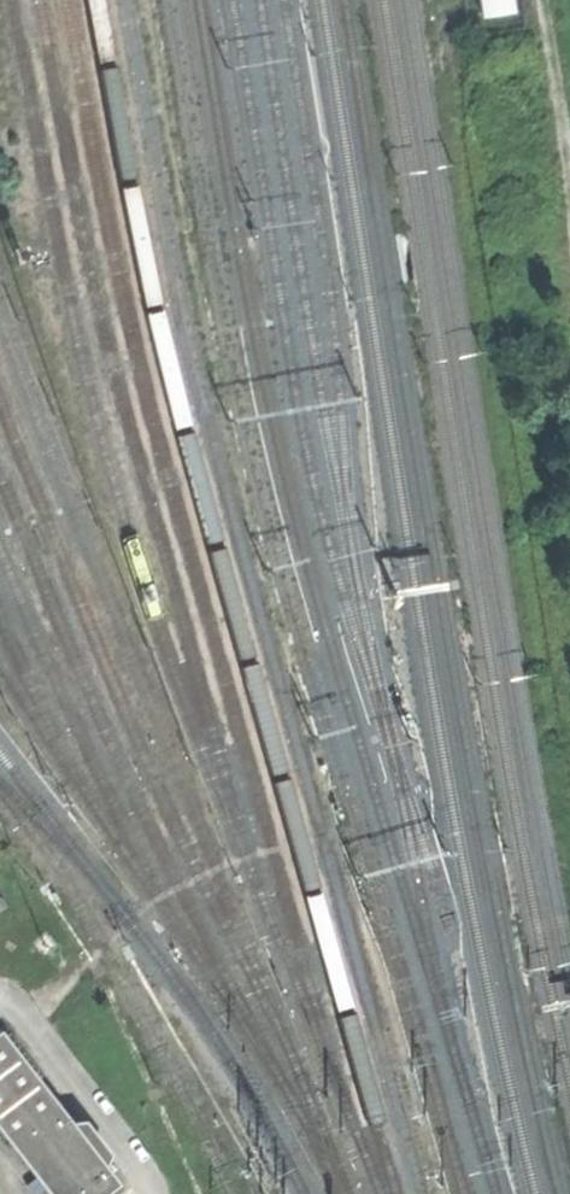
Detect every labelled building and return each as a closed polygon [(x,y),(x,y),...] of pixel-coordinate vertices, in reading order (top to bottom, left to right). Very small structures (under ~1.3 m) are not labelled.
[(471,15),(517,11),(516,0),(470,0),(471,15)] [(50,1193),(103,1193),(118,1183),(104,1165),(109,1153),(84,1120),(71,1121),(0,1029),(0,1129),(50,1193)]
